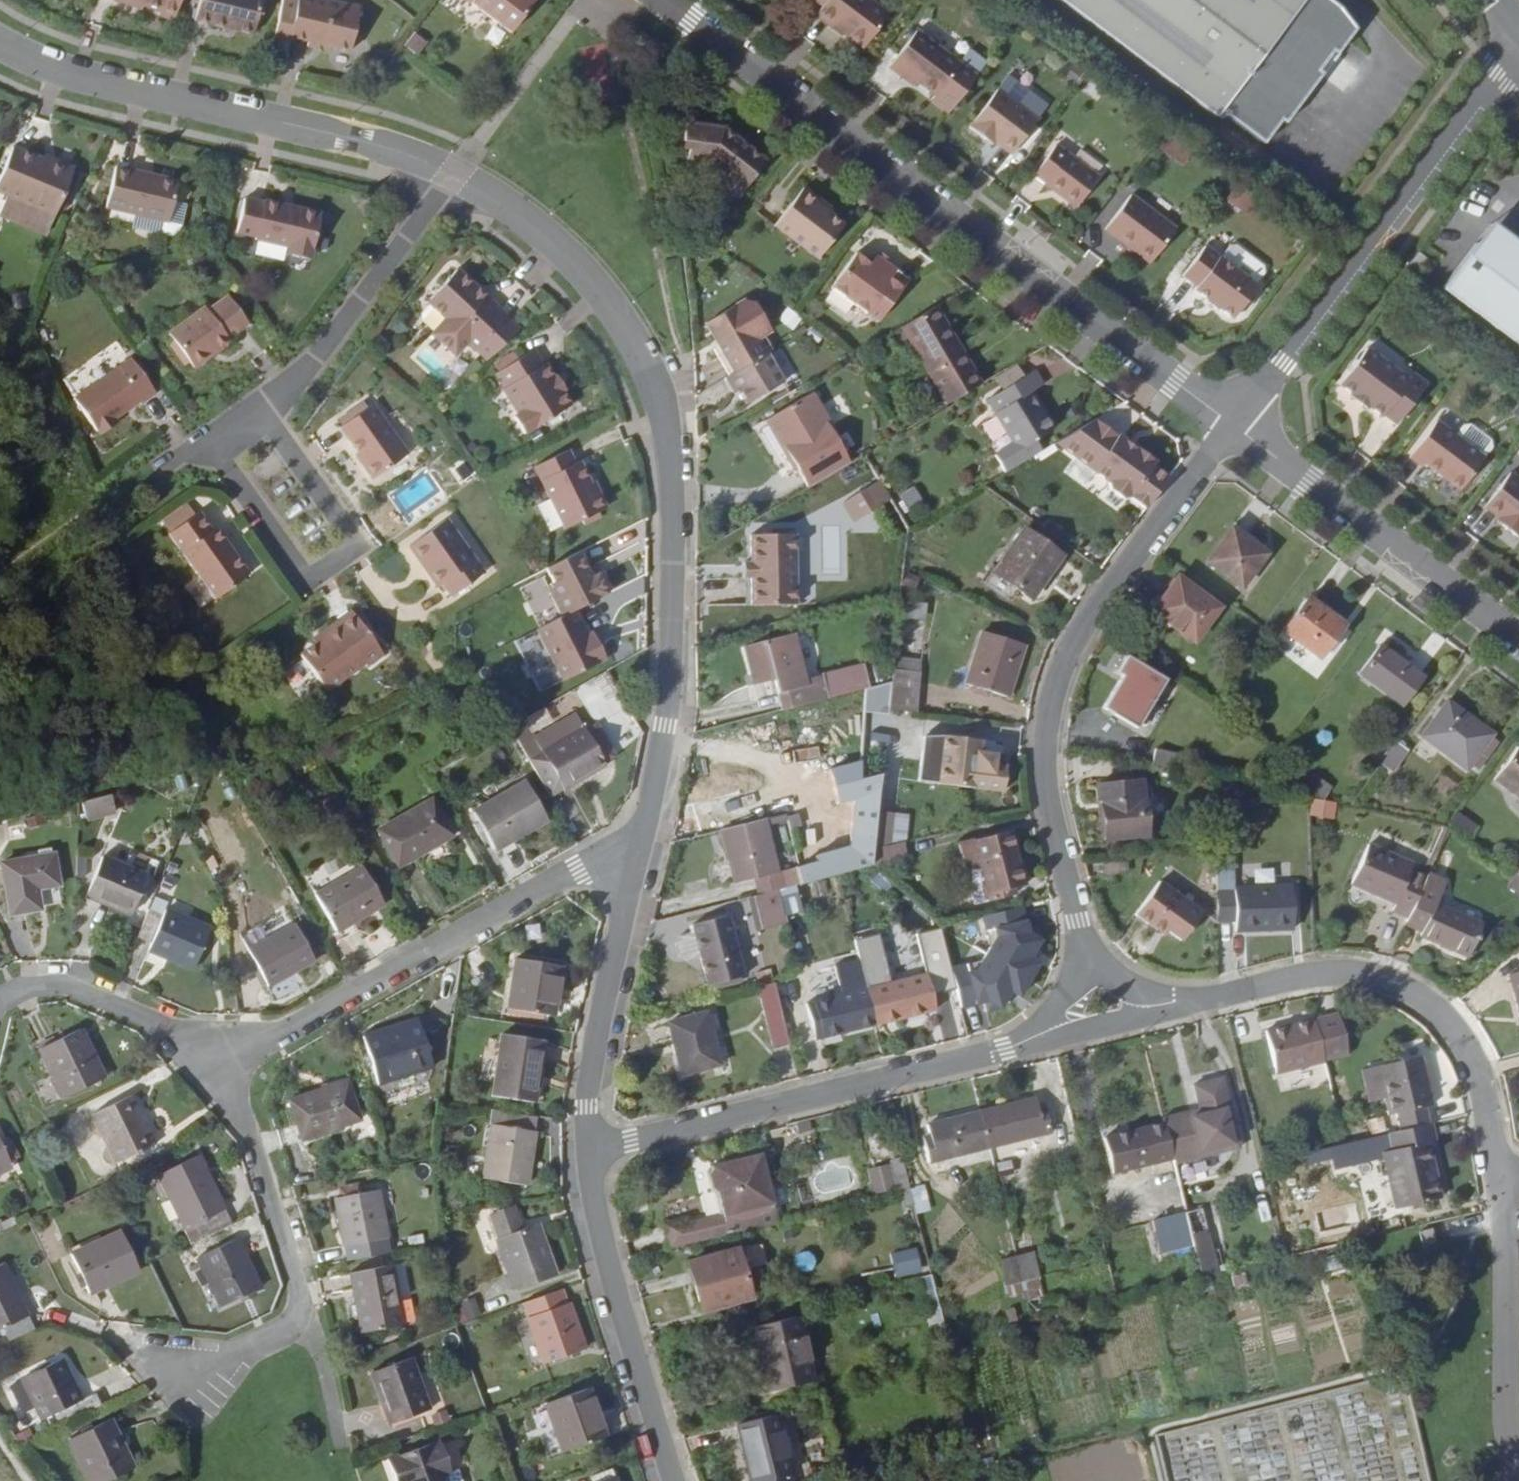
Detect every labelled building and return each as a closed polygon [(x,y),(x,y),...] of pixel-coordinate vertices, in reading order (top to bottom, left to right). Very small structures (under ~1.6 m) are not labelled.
[(136,6),(137,2),(163,11),(167,0),(119,0),(136,6)] [(198,17),(257,30),(263,0),(202,0),(198,17)] [(326,46),(334,48),(335,44),(352,48),(361,3),(350,0),(301,0),(293,33),(311,38),(310,43),(318,45),(319,40),(327,42),(326,46)] [(510,30),(532,0),(470,0),(510,30)] [(839,8),(845,0),(828,0),(839,8)] [(834,15),(880,49),(906,15),(886,0),(845,0),(839,8),(834,15)] [(1218,114),(1224,108),(1269,141),(1287,117),(1291,120),(1328,69),(1324,66),(1339,48),(1343,51),(1362,25),(1344,1),(1343,0),(1071,0),(1218,114)] [(413,30),(405,42),(417,50),(425,38),(413,30)] [(921,75),(935,85),(953,99),(977,66),(933,33),(905,70),(918,80),(921,75)] [(931,90),(935,85),(921,75),(918,80),(931,90)] [(1001,139),(1009,145),(1025,158),(1052,122),(1005,86),(976,124),(998,142),(1001,139)] [(739,185),(763,152),(717,119),(680,116),(679,133),(685,134),(684,151),(707,154),(724,167),(720,173),(720,177),(720,179),(721,182),(722,185),(725,187),(727,188),(730,189),(733,189),(736,188),(739,185)] [(1006,148),(1009,145),(1001,139),(998,142),(1006,148)] [(16,141),(0,178),(0,185),(33,200),(35,205),(47,210),(52,207),(59,209),(79,161),(61,154),(59,159),(16,141)] [(1099,181),(1057,148),(1034,177),(1044,185),(1043,186),(1075,211),(1099,181)] [(185,174),(121,161),(113,204),(176,218),(185,174)] [(843,216),(832,207),(815,196),(818,192),(802,179),(774,218),(817,250),(843,216)] [(268,198),(249,192),(241,226),(261,231),(260,235),(293,243),(298,252),(308,255),(316,251),(328,209),(269,195),(268,198)] [(815,196),(832,207),(834,203),(818,192),(815,196)] [(1174,233),(1129,198),(1102,232),(1148,266),(1174,233)] [(1493,222),(1442,291),(1518,348),(1518,242),(1493,222)] [(877,241),(874,245),(884,252),(887,248),(877,241)] [(884,252),(874,245),(868,253),(854,242),(829,276),(868,305),(880,289),(891,297),(910,271),(884,252)] [(1254,289),(1202,250),(1180,279),(1194,289),(1191,293),(1205,303),(1215,310),(1230,322),(1234,314),(1241,313),(1249,302),(1248,297),(1254,289)] [(477,284),(480,280),(459,263),(429,297),(448,313),(436,327),(434,329),(458,351),(470,339),(478,346),(511,307),(489,288),(486,292),(477,284)] [(489,288),(480,280),(477,284),(486,292),(489,288)] [(255,316),(232,285),(174,326),(195,354),(199,360),(236,335),(233,331),(255,316)] [(880,289),(868,305),(879,313),(891,297),(880,289)] [(743,315),(718,330),(738,364),(729,368),(737,382),(742,379),(750,393),(787,372),(771,344),(775,342),(766,327),(774,322),(757,294),(746,290),(733,298),(736,302),(743,315)] [(436,327),(448,313),(429,297),(420,307),(421,313),(436,327)] [(710,318),(718,330),(743,315),(736,302),(733,298),(707,313),(710,318)] [(954,332),(935,300),(900,321),(919,353),(954,332)] [(789,308),(781,321),(797,331),(805,318),(789,308)] [(925,365),(961,344),(954,332),(919,353),(925,365)] [(195,354),(179,333),(174,337),(190,358),(195,354)] [(556,375),(559,373),(549,355),(546,357),(537,343),(522,353),(499,367),(508,381),(505,383),(521,408),(517,410),(527,427),(574,399),(565,383),(562,385),(556,375)] [(945,397),(980,376),(961,344),(925,365),(945,397)] [(506,356),(509,361),(522,353),(517,345),(504,353),(506,356)] [(1406,381),(1365,351),(1337,386),(1350,396),(1347,399),(1362,410),(1364,407),(1379,418),(1381,415),(1395,425),(1423,387),(1409,376),(1406,381)] [(161,388),(136,353),(78,394),(104,430),(123,416),(121,412),(144,397),(146,400),(161,388)] [(499,360),(503,365),(509,361),(506,356),(499,360)] [(995,378),(1002,392),(1025,380),(1017,365),(995,378)] [(565,383),(559,373),(556,375),(562,385),(565,383)] [(1025,380),(1002,392),(987,402),(1017,453),(1052,432),(1031,395),(1043,387),(1035,373),(1025,380)] [(822,377),(813,382),(842,433),(851,428),(822,377)] [(801,379),(775,393),(780,402),(772,407),(802,456),(813,476),(853,452),(842,433),(813,382),(805,386),(801,379)] [(348,419),(372,400),(368,396),(344,415),(348,419)] [(372,455),(367,458),(378,472),(413,447),(375,397),(372,400),(348,419),(345,422),(364,445),(372,455)] [(802,456),(772,407),(758,416),(787,465),(802,456)] [(1104,413),(1059,438),(1114,476),(1149,502),(1174,471),(1104,413)] [(1455,437),(1436,424),(1408,459),(1421,469),(1424,465),(1457,489),(1481,458),(1483,455),(1455,437)] [(1455,437),(1483,455),(1489,448),(1488,442),(1468,425),(1461,427),(1455,437)] [(596,489),(591,479),(580,456),(577,458),(570,444),(537,461),(566,522),(605,503),(607,498),(603,492),(596,489)] [(359,449),(367,458),(372,455),(364,445),(359,449)] [(472,464),(468,467),(473,473),(477,470),(472,464)] [(1513,466),(1488,500),(1507,514),(1504,517),(1518,528),(1518,471),(1513,466)] [(597,477),(591,479),(596,489),(603,492),(597,477)] [(858,495),(840,507),(849,522),(867,511),(858,495)] [(212,525),(199,506),(168,528),(217,593),(252,567),(216,521),(212,525)] [(487,568),(450,513),(413,539),(423,556),(426,554),(431,562),(428,564),(439,582),(445,578),(454,591),(487,568)] [(1241,521),(1216,555),(1250,580),(1274,547),(1271,544),(1274,538),(1259,526),(1255,531),(1241,521)] [(1025,523),(996,567),(1032,592),(1062,549),(1025,523)] [(796,527),(751,527),(751,555),(745,555),(745,572),(752,572),(752,598),(797,598),(796,527)] [(528,629),(552,682),(598,662),(574,606),(602,595),(592,572),(581,577),(571,553),(532,569),(553,618),(528,629)] [(1186,570),(1159,603),(1177,617),(1200,634),(1227,600),(1186,570)] [(1315,594),(1290,627),(1326,653),(1351,621),(1315,594)] [(385,645),(354,601),(333,616),(337,620),(300,648),(328,687),(385,645)] [(1177,617),(1159,603),(1156,608),(1174,622),(1177,617)] [(794,623),(766,631),(745,638),(755,677),(776,671),(779,684),(784,703),(812,695),(807,677),(808,677),(807,673),(794,623)] [(194,624),(188,638),(202,644),(208,630),(194,624)] [(983,627),(968,679),(1009,691),(1024,639),(983,627)] [(1390,633),(1364,666),(1406,697),(1427,671),(1406,654),(1411,648),(1390,633)] [(924,647),(898,644),(895,665),(922,668),(924,647)] [(1109,698),(1142,718),(1171,671),(1132,647),(1121,665),(1126,668),(1109,698)] [(812,695),(830,691),(848,686),(871,680),(865,657),(824,668),(807,673),(808,677),(807,677),(812,695)] [(891,703),(917,705),(922,668),(895,665),(894,675),(891,699),(891,703)] [(887,741),(891,703),(891,699),(872,697),(871,702),(868,739),(887,741)] [(1454,697),(1427,732),(1470,765),(1498,730),(1454,697)] [(858,737),(868,739),(871,702),(861,701),(858,737)] [(523,709),(510,716),(550,785),(606,753),(605,752),(588,724),(587,721),(545,745),(523,709)] [(588,724),(605,752),(614,747),(597,718),(588,724)] [(1005,751),(990,749),(991,736),(944,731),(940,779),(987,783),(1015,786),(1017,762),(1004,760),(1005,751)] [(1411,746),(1398,737),(1383,758),(1395,767),(1411,746)] [(1156,758),(1183,764),(1185,746),(1158,741),(1156,758)] [(1500,775),(1518,790),(1518,749),(1500,775)] [(877,827),(883,769),(838,780),(841,798),(861,793),(855,850),(801,862),(798,863),(802,877),(811,875),(839,868),(848,866),(871,860),(872,860),(875,844),(877,827)] [(525,772),(472,801),(493,838),(545,807),(525,772)] [(1144,775),(1101,780),(1108,833),(1150,827),(1144,775)] [(109,786),(82,792),(86,809),(113,801),(109,786)] [(431,790),(392,812),(411,846),(451,824),(431,790)] [(1322,796),(1319,810),(1340,814),(1342,801),(1322,796)] [(789,814),(787,808),(772,812),(774,818),(789,814)] [(798,863),(777,868),(764,814),(722,825),(735,878),(751,875),(771,870),(774,884),(779,883),(781,883),(796,879),(802,877),(798,863)] [(902,821),(877,827),(875,844),(905,837),(902,821)] [(1414,910),(1433,867),(1417,859),(1423,845),(1408,838),(1378,824),(1355,873),(1399,894),(1396,901),(1414,910)] [(981,860),(988,895),(1012,890),(1010,882),(1022,879),(1011,827),(961,838),(966,862),(981,860)] [(1408,838),(1423,845),(1417,859),(1433,867),(1443,847),(1410,832),(1408,838)] [(875,844),(872,860),(908,852),(905,837),(875,844)] [(3,856),(12,907),(39,903),(35,882),(59,878),(54,848),(3,856)] [(101,850),(86,889),(130,907),(146,868),(101,850)] [(1216,852),(1220,915),(1237,914),(1238,922),(1296,920),(1294,877),(1236,880),(1234,850),(1216,852)] [(875,876),(871,860),(848,866),(853,889),(868,885),(866,878),(875,876)] [(362,861),(314,889),(334,924),(383,896),(362,861)] [(1145,865),(1142,869),(1154,877),(1157,873),(1145,865)] [(1414,910),(1412,913),(1427,921),(1423,928),(1470,949),(1484,918),(1438,897),(1449,874),(1433,867),(1414,910)] [(1154,877),(1142,869),(1121,897),(1151,920),(1157,912),(1171,922),(1185,933),(1204,908),(1157,873),(1154,877)] [(751,875),(755,889),(774,884),(771,870),(751,875)] [(817,897),(811,875),(802,877),(796,879),(801,901),(817,897)] [(784,906),(801,901),(796,879),(781,883),(779,883),(784,906)] [(763,920),(786,914),(784,906),(779,883),(774,884),(755,889),(763,920)] [(763,920),(755,889),(750,890),(758,922),(763,920)] [(163,905),(148,900),(137,927),(152,933),(149,940),(196,959),(211,920),(165,901),(163,905)] [(709,977),(743,969),(728,910),(694,917),(696,925),(685,928),(680,932),(684,946),(688,948),(701,945),(709,977)] [(1157,912),(1151,920),(1165,929),(1171,922),(1157,912)] [(297,915),(252,940),(272,977),(318,952),(297,915)] [(945,946),(939,921),(923,925),(928,949),(945,946)] [(995,924),(969,965),(1000,985),(1027,945),(995,924)] [(518,936),(509,995),(547,1001),(556,941),(518,936)] [(1510,961),(1518,994),(1518,959),(1510,961)] [(866,983),(875,1019),(927,1006),(924,993),(931,992),(926,968),(866,983)] [(822,1031),(875,1019),(866,983),(805,997),(811,1020),(819,1019),(822,1031)] [(775,1041),(792,1037),(784,1002),(766,1006),(775,1041)] [(707,1007),(670,1016),(682,1066),(719,1056),(707,1007)] [(1347,1046),(1341,1017),(1317,1021),(1314,1008),(1265,1019),(1274,1060),(1324,1051),(1347,1046)] [(419,1010),(364,1028),(379,1075),(435,1058),(419,1010)] [(80,1022),(42,1042),(66,1089),(104,1071),(80,1022)] [(507,1027),(499,1080),(541,1086),(548,1033),(507,1027)] [(1420,1046),(1427,1077),(1432,1076),(1426,1045),(1420,1046)] [(1399,1121),(1428,1114),(1424,1097),(1432,1095),(1427,1077),(1420,1046),(1375,1056),(1382,1087),(1386,1105),(1395,1104),(1399,1121)] [(1367,1091),(1382,1087),(1375,1056),(1360,1059),(1367,1091)] [(349,1075),(291,1093),(303,1129),(362,1112),(349,1075)] [(132,1088),(94,1106),(118,1155),(157,1137),(132,1088)] [(1032,1090),(979,1104),(987,1139),(1047,1124),(1041,1100),(1034,1102),(1032,1090)] [(525,1104),(498,1100),(486,1169),(529,1176),(538,1121),(522,1119),(525,1104)] [(1217,1101),(1163,1113),(1172,1152),(1231,1137),(1226,1112),(1219,1113),(1217,1101)] [(522,1119),(538,1121),(541,1106),(525,1104),(522,1119)] [(987,1139),(979,1104),(926,1116),(929,1127),(922,1130),(928,1153),(987,1139)] [(1172,1152),(1163,1113),(1112,1126),(1109,1126),(1101,1128),(1104,1141),(1111,1166),(1172,1152)] [(1433,1130),(1429,1114),(1428,1114),(1399,1121),(1386,1124),(1391,1140),(1381,1142),(1394,1199),(1439,1188),(1427,1131),(1433,1130)] [(15,1163),(0,1134),(0,1170),(15,1163)] [(905,1163),(900,1144),(879,1148),(884,1168),(905,1163)] [(777,1215),(773,1196),(762,1148),(713,1159),(714,1162),(710,1168),(713,1180),(719,1184),(724,1208),(729,1227),(777,1215)] [(193,1236),(232,1217),(233,1216),(200,1149),(160,1169),(193,1236)] [(910,1182),(901,1184),(903,1200),(913,1198),(910,1182)] [(342,1192),(354,1251),(396,1243),(383,1183),(342,1192)] [(1200,1272),(1245,1261),(1241,1246),(1227,1250),(1225,1243),(1212,1246),(1200,1196),(1183,1199),(1185,1206),(1190,1231),(1193,1238),(1200,1272)] [(1190,1231),(1185,1206),(1169,1210),(1175,1234),(1190,1231)] [(664,1216),(670,1241),(729,1227),(724,1208),(690,1215),(689,1211),(664,1216)] [(1155,1247),(1193,1238),(1190,1231),(1175,1234),(1169,1210),(1148,1215),(1155,1247)] [(542,1213),(501,1228),(520,1278),(560,1263),(542,1213)] [(193,1236),(185,1240),(192,1255),(200,1250),(224,1298),(263,1279),(232,1217),(193,1236)] [(1416,1223),(1420,1245),(1435,1242),(1430,1219),(1416,1223)] [(124,1226),(80,1249),(98,1287),(144,1265),(124,1226)] [(1030,1244),(1014,1248),(1021,1273),(1036,1269),(1030,1244)] [(735,1245),(688,1256),(699,1305),(746,1293),(735,1245)] [(1021,1273),(1014,1248),(1000,1252),(1006,1277),(1021,1273)] [(397,1255),(357,1264),(369,1321),(410,1313),(397,1255)] [(13,1335),(37,1324),(5,1258),(0,1261),(0,1325),(7,1322),(13,1335)] [(945,1329),(930,1268),(913,1272),(929,1333),(945,1329)] [(569,1278),(526,1293),(532,1309),(522,1313),(538,1358),(590,1338),(569,1278)] [(458,1322),(478,1319),(474,1299),(455,1302),(458,1322)] [(795,1309),(750,1321),(765,1382),(810,1371),(795,1309)] [(377,1364),(403,1434),(428,1426),(458,1415),(431,1344),(377,1364)] [(84,1412),(106,1400),(100,1388),(86,1394),(65,1354),(25,1373),(45,1414),(58,1408),(64,1421),(84,1412)] [(589,1379),(545,1395),(564,1444),(604,1430),(597,1407),(599,1406),(589,1379)] [(772,1407),(734,1416),(748,1475),(786,1466),(772,1407)] [(75,1434),(99,1480),(103,1480),(139,1463),(114,1414),(75,1434)] [(391,1452),(402,1480),(451,1480),(445,1466),(454,1464),(443,1433),(391,1452)] [(618,1452),(595,1460),(600,1474),(622,1465),(618,1452)] [(600,1474),(587,1478),(588,1480),(628,1480),(622,1465),(600,1474)]
